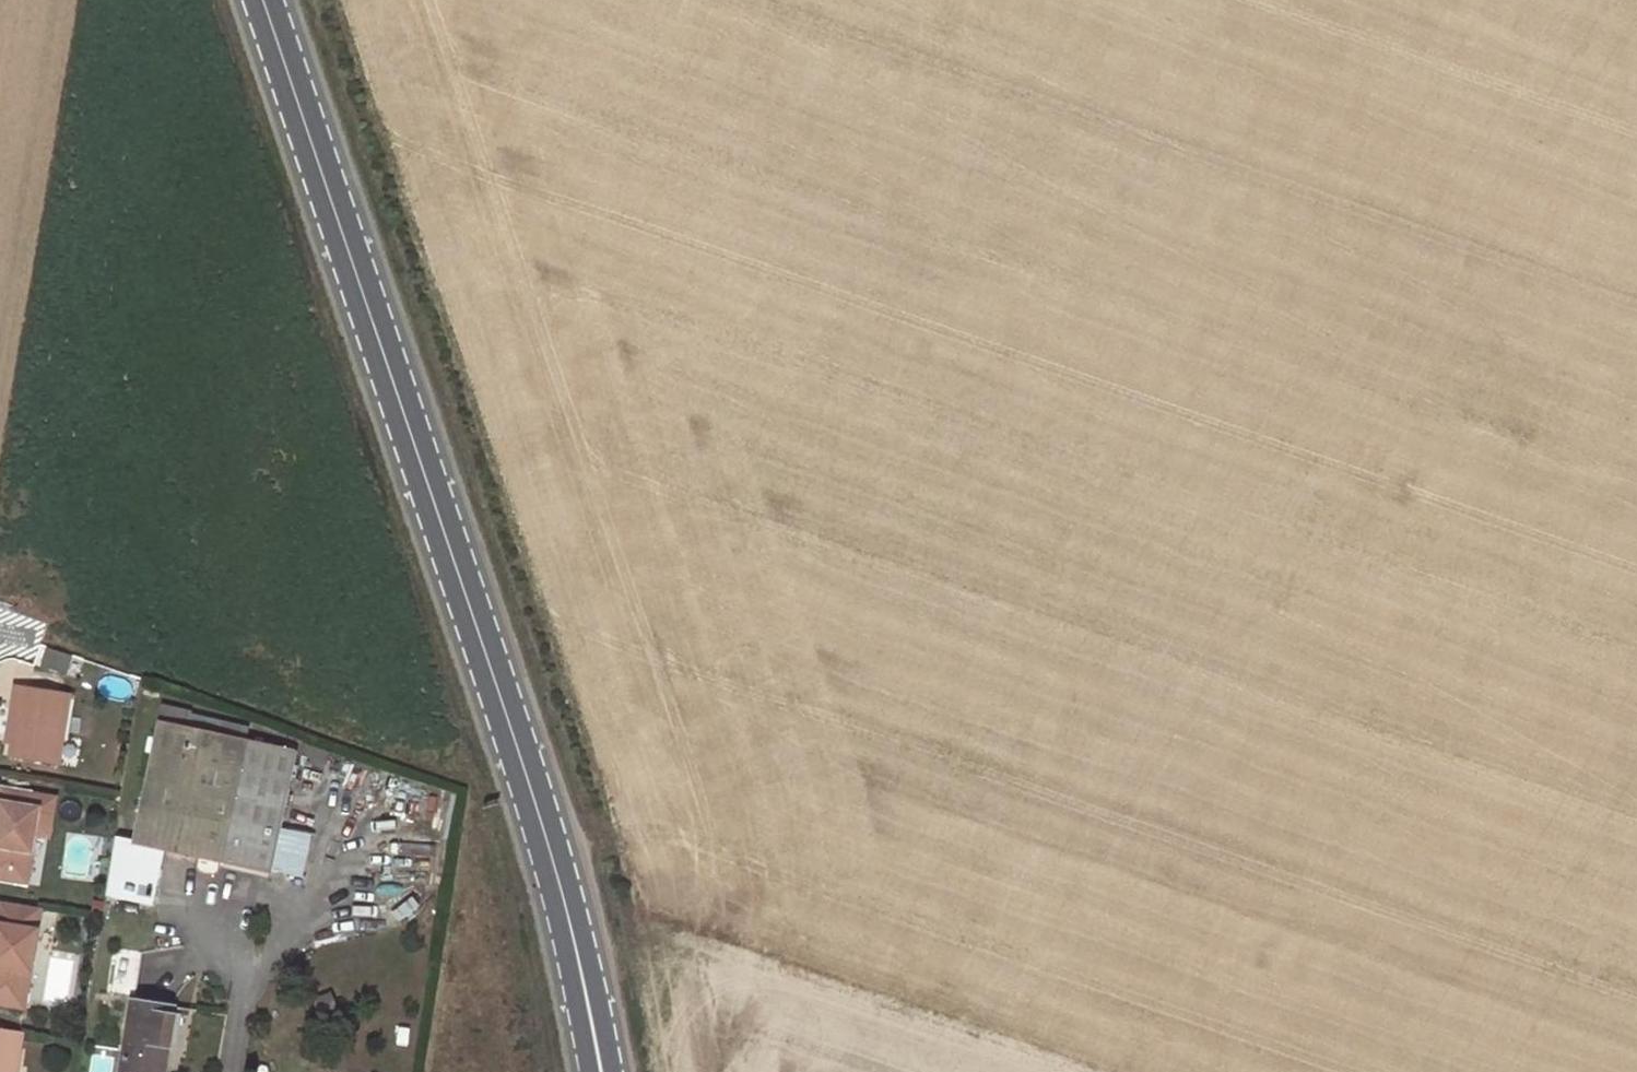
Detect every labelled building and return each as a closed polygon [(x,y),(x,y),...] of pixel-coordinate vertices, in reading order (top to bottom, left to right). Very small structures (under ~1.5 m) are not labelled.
[(74,695),(20,685),(17,703),(22,704),(15,742),(13,755),(61,764),(74,695)] [(17,703),(10,741),(15,742),(22,704),(17,703)] [(187,728),(190,715),(191,710),(162,704),(133,842),(164,849),(199,857),(197,867),(199,875),(216,879),(220,875),(222,862),(271,874),(280,830),(296,753),(248,742),(187,728)] [(251,728),(190,715),(187,728),(248,742),(251,728)] [(5,788),(0,814),(0,828),(3,829),(2,834),(0,834),(0,878),(23,882),(31,833),(37,834),(51,837),(58,797),(5,788)] [(280,830),(271,874),(307,882),(316,838),(280,830)] [(23,882),(29,883),(37,834),(31,833),(23,882)] [(133,842),(117,839),(109,890),(153,898),(164,849),(133,842)] [(0,905),(0,1004),(26,1008),(42,909),(1,901),(0,905)] [(132,1000),(120,1071),(157,1071),(161,1049),(168,1050),(174,1007),(132,1000)] [(0,1027),(0,1071),(18,1071),(24,1031),(0,1027)]
